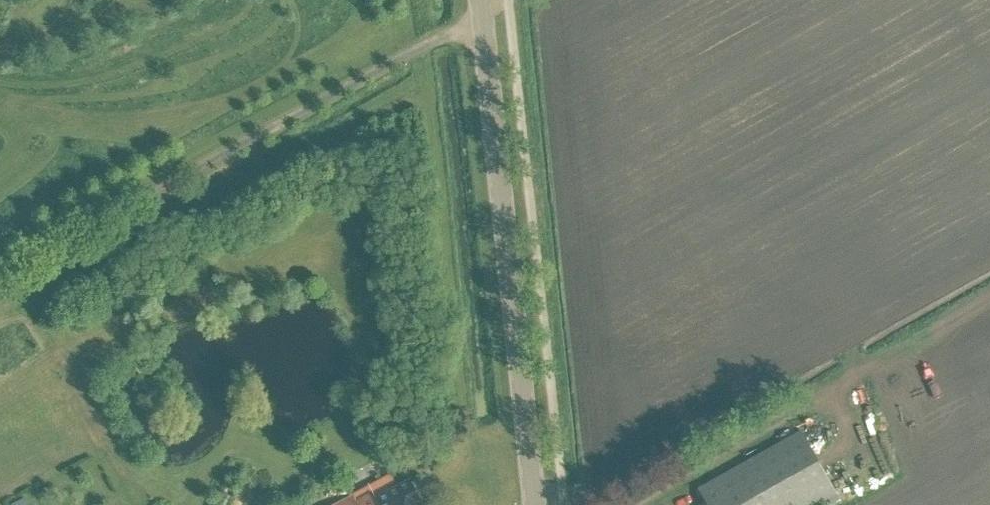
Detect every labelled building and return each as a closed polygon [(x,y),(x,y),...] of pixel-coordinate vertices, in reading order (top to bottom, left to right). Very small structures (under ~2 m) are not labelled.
[(838,496),(803,433),(700,491),(707,504),(823,504),(838,496)] [(417,499),(420,492),(417,486),(411,485),(409,482),(374,500),(371,496),(357,503),(354,497),(338,504),(420,504),(417,499)]
